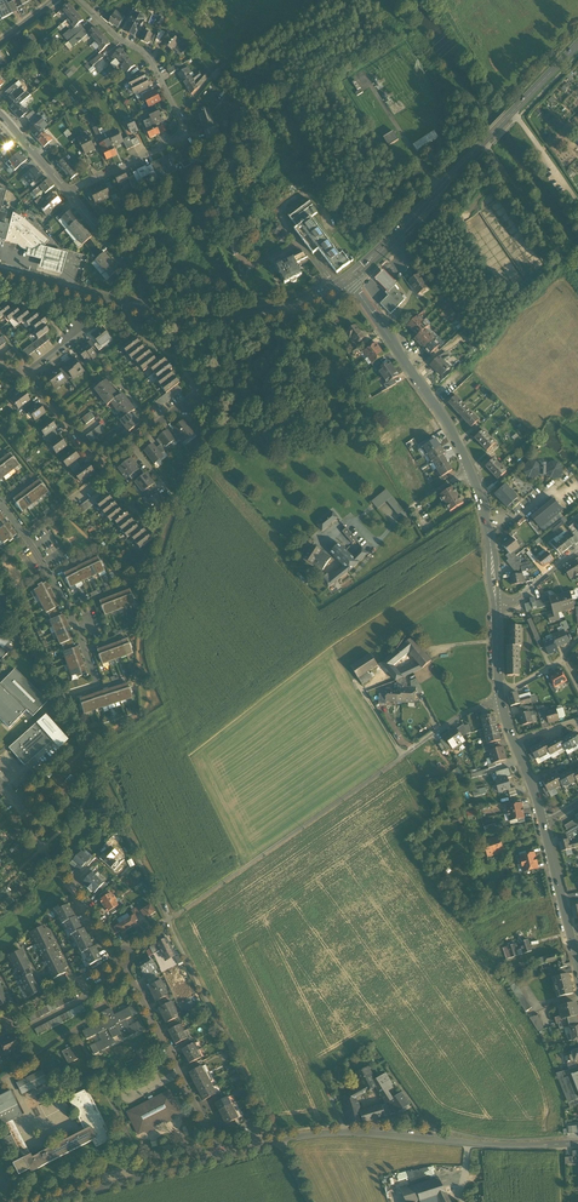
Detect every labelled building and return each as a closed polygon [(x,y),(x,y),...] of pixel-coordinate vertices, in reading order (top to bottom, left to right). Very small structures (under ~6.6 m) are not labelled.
[(2,20),(13,14),(8,4),(5,0),(4,0),(0,2),(0,17),(2,20)] [(13,2),(8,4),(13,14),(18,11),(13,2)] [(64,14),(69,19),(76,12),(69,4),(60,12),(63,15),(64,14)] [(128,18),(131,20),(135,13),(135,14),(136,12),(137,10),(134,8),(128,18)] [(109,22),(118,28),(125,16),(116,11),(109,22)] [(84,21),(76,12),(69,19),(73,24),(72,25),(74,29),(79,25),(84,21)] [(125,31),(135,37),(145,19),(135,14),(135,13),(131,20),(128,26),(125,31)] [(162,25),(165,19),(159,17),(157,23),(162,25)] [(66,26),(64,23),(58,28),(60,31),(66,26)] [(69,42),(73,47),(82,40),(80,38),(86,33),(83,30),(79,25),(74,29),(72,31),(76,36),(69,42)] [(91,37),(95,42),(103,36),(96,27),(87,34),(86,35),(89,38),(91,37)] [(155,42),(159,44),(162,38),(163,39),(165,36),(164,36),(166,34),(164,32),(160,30),(158,37),(155,42)] [(142,41),(148,44),(153,35),(146,31),(142,41)] [(188,48),(180,42),(172,35),(172,36),(167,32),(166,34),(164,36),(165,36),(163,39),(166,42),(164,44),(172,51),(175,48),(183,54),(188,48)] [(80,38),(82,40),(84,43),(89,38),(86,35),(87,34),(86,33),(80,38)] [(28,37),(33,44),(37,41),(32,34),(28,37)] [(110,44),(103,36),(95,42),(100,47),(98,49),(101,52),(110,44)] [(38,45),(40,48),(46,43),(44,40),(38,45)] [(69,50),(73,47),(69,42),(65,45),(69,50)] [(95,42),(92,46),(96,50),(98,49),(100,47),(95,42)] [(44,53),(40,48),(38,45),(35,48),(41,55),(44,53)] [(116,59),(121,64),(128,58),(121,49),(112,57),(114,60),(116,59)] [(90,63),(93,66),(103,58),(100,55),(90,63)] [(135,66),(128,58),(121,64),(125,69),(123,70),(126,74),(128,72),(135,66)] [(116,59),(114,60),(110,64),(114,69),(121,64),(116,59)] [(168,70),(171,75),(179,69),(176,65),(168,70)] [(178,74),(183,81),(190,76),(189,75),(190,74),(193,73),(190,68),(188,70),(187,68),(178,74)] [(207,78),(207,79),(212,74),(207,68),(202,73),(204,75),(207,78)] [(74,74),(69,69),(64,73),(69,78),(74,74)] [(130,77),(132,80),(142,76),(140,72),(132,76),(128,72),(126,74),(123,76),(126,80),(130,77)] [(192,78),(190,76),(183,81),(187,88),(202,76),(199,72),(192,78)] [(128,89),(131,88),(147,80),(147,78),(145,79),(145,77),(144,78),(143,75),(142,76),(132,80),(129,82),(125,84),(127,90),(128,89)] [(204,75),(202,76),(187,88),(191,95),(198,88),(199,88),(200,86),(207,78),(204,75)] [(149,83),(147,80),(131,88),(134,93),(138,92),(147,87),(148,86),(147,84),(149,83)] [(352,83),(357,91),(361,89),(356,80),(352,83)] [(151,93),(149,90),(147,87),(138,92),(139,95),(141,98),(146,96),(151,93)] [(2,95),(5,99),(13,92),(10,88),(2,95)] [(72,104),(76,102),(67,91),(64,93),(66,95),(65,96),(72,104)] [(147,102),(149,106),(151,105),(151,106),(160,101),(155,91),(151,93),(146,96),(148,101),(147,102)] [(5,103),(12,111),(19,105),(15,100),(17,98),(14,95),(5,103)] [(24,110),(19,105),(12,111),(19,120),(28,112),(25,108),(24,110)] [(240,109),(247,114),(249,110),(243,105),(240,109)] [(204,131),(209,129),(212,128),(215,128),(215,127),(214,126),(208,108),(198,111),(204,131)] [(25,118),(29,121),(36,115),(32,111),(25,118)] [(158,111),(150,115),(149,115),(151,119),(148,121),(151,127),(156,125),(156,126),(159,124),(158,121),(162,119),(163,119),(163,118),(162,118),(160,113),(158,111)] [(162,119),(164,122),(168,120),(164,111),(160,113),(162,118),(163,118),(163,119),(162,119)] [(36,115),(29,121),(32,125),(32,124),(39,119),(40,118),(37,114),(36,115)] [(43,115),(40,118),(39,119),(42,123),(43,122),(47,119),(43,115)] [(125,120),(132,134),(138,131),(132,117),(125,120)] [(29,131),(36,139),(44,133),(41,130),(47,126),(43,122),(42,123),(39,119),(32,124),(34,126),(29,131)] [(225,128),(222,122),(221,120),(218,124),(224,136),(228,133),(225,128)] [(160,134),(156,126),(156,125),(151,127),(155,136),(160,134)] [(101,135),(107,132),(105,126),(99,129),(101,135)] [(220,137),(219,134),(218,130),(217,126),(215,127),(215,128),(212,128),(214,134),(211,135),(207,137),(209,141),(220,137)] [(93,129),(98,138),(102,136),(101,135),(99,129),(97,127),(93,129)] [(155,136),(151,127),(147,129),(146,130),(150,139),(155,136)] [(72,134),(68,130),(63,134),(67,138),(72,134)] [(114,143),(113,143),(115,146),(123,142),(123,141),(121,137),(121,136),(121,135),(120,135),(118,131),(110,134),(114,143)] [(111,139),(107,132),(101,135),(102,136),(105,142),(111,139)] [(399,140),(393,132),(384,138),(389,146),(399,140)] [(434,132),(413,146),(417,152),(438,138),(434,132)] [(48,138),(44,133),(36,139),(43,148),(48,144),(53,140),(50,136),(48,138)] [(79,141),(85,155),(95,150),(89,136),(79,141)] [(127,150),(134,147),(131,141),(129,138),(123,141),(123,142),(127,150)] [(138,138),(131,141),(134,147),(141,144),(138,138)] [(7,139),(5,141),(0,145),(0,153),(3,156),(9,151),(14,147),(7,139)] [(105,142),(108,148),(113,146),(115,146),(113,143),(111,139),(105,142)] [(50,148),(53,151),(58,146),(55,143),(51,147),(50,148)] [(117,155),(113,146),(108,148),(112,157),(117,155)] [(192,157),(190,154),(187,147),(183,149),(184,150),(187,156),(188,159),(192,157)] [(112,157),(108,148),(104,150),(102,151),(107,160),(112,157)] [(184,168),(191,165),(188,159),(187,156),(184,150),(179,153),(178,151),(169,156),(175,167),(182,164),(184,168)] [(12,154),(9,151),(3,156),(1,158),(3,161),(10,155),(12,154)] [(20,152),(13,158),(5,164),(9,168),(10,167),(14,171),(20,166),(26,161),(27,160),(20,152)] [(3,161),(5,164),(13,158),(10,155),(3,161)] [(56,161),(58,164),(62,160),(65,158),(63,155),(56,161)] [(154,170),(156,174),(160,172),(158,170),(164,167),(168,175),(177,171),(175,167),(169,156),(169,155),(154,162),(157,169),(154,170)] [(82,160),(87,170),(90,168),(85,158),(82,160)] [(57,165),(64,172),(69,168),(67,166),(68,165),(65,161),(64,162),(62,160),(58,164),(57,165)] [(26,166),(30,172),(34,168),(35,167),(31,162),(28,164),(26,166)] [(137,171),(141,179),(142,178),(149,175),(152,180),(157,178),(156,174),(154,170),(151,165),(146,168),(145,166),(137,171)] [(31,184),(41,176),(34,168),(30,172),(23,177),(30,185),(31,184)] [(70,170),(69,168),(64,172),(70,180),(75,176),(74,174),(75,173),(72,169),(70,170)] [(567,173),(572,177),(575,172),(570,168),(567,173)] [(114,176),(118,184),(128,179),(125,171),(114,176)] [(143,179),(142,178),(141,179),(137,171),(133,173),(134,176),(136,180),(139,185),(139,186),(140,186),(145,183),(144,179),(143,179)] [(33,187),(41,181),(43,178),(41,176),(31,184),(33,187)] [(128,179),(133,189),(139,186),(139,185),(136,180),(134,176),(128,179)] [(30,185),(23,177),(20,180),(26,188),(30,185)] [(44,192),(45,194),(54,187),(48,179),(43,183),(39,187),(42,190),(44,192)] [(103,200),(111,196),(109,192),(106,185),(98,189),(103,200)] [(32,192),(35,196),(42,190),(39,187),(32,192)] [(96,203),(103,200),(98,189),(90,192),(94,199),(96,203)] [(44,199),(47,202),(54,196),(52,193),(44,199)] [(47,202),(48,204),(52,208),(56,206),(60,202),(55,195),(54,196),(47,202)] [(144,196),(137,200),(139,205),(147,202),(144,196)] [(53,209),(52,208),(48,204),(45,201),(42,204),(38,207),(46,216),(53,209)] [(319,250),(337,273),(350,263),(342,253),(339,256),(311,218),(313,217),(317,213),(309,201),(304,205),(297,210),(296,211),(297,211),(293,213),(290,216),(289,216),(295,223),(292,226),(295,230),(302,240),(305,244),(313,254),(319,250)] [(25,213),(35,218),(37,215),(27,210),(25,213)] [(55,218),(58,221),(61,219),(61,218),(65,215),(62,212),(55,218)] [(61,219),(69,227),(77,220),(69,212),(65,215),(61,218),(61,219)] [(9,227),(5,242),(17,245),(20,247),(22,249),(25,251),(27,251),(28,252),(32,252),(37,251),(39,249),(41,247),(43,245),(27,231),(31,226),(24,220),(13,213),(10,221),(9,227)] [(61,219),(58,221),(65,230),(67,228),(69,227),(61,219)] [(67,228),(72,234),(82,226),(77,220),(69,227),(67,228)] [(5,242),(9,227),(4,225),(0,224),(0,240),(5,242)] [(275,234),(278,235),(282,232),(282,228),(280,225),(276,225),(273,227),(272,231),(275,234)] [(48,241),(31,226),(27,231),(43,245),(44,246),(48,241)] [(72,234),(77,240),(86,232),(82,226),(72,234)] [(91,238),(86,232),(77,240),(82,245),(84,244),(90,239),(91,238)] [(280,241),(284,242),(287,240),(287,238),(284,232),(282,232),(278,235),(278,238),(280,241)] [(77,240),(74,242),(73,243),(78,249),(82,245),(77,240)] [(67,254),(41,247),(39,249),(37,251),(32,252),(28,252),(27,251),(26,256),(41,260),(39,269),(61,275),(67,254)] [(87,261),(88,256),(64,249),(64,251),(69,253),(69,254),(79,257),(78,260),(80,261),(75,280),(80,281),(86,261),(87,261)] [(103,255),(100,252),(95,256),(98,260),(103,255)] [(96,261),(100,267),(110,259),(105,253),(103,255),(98,260),(96,261)] [(283,263),(281,260),(275,263),(276,267),(285,284),(291,281),(291,282),(294,283),(296,282),(297,279),(296,278),(302,275),(298,267),(309,261),(308,258),(307,257),(305,253),(304,253),(303,253),(293,258),(293,259),(287,261),(287,262),(283,264),(283,263)] [(100,267),(105,272),(114,264),(110,259),(100,267)] [(410,263),(414,269),(420,265),(416,259),(410,263)] [(97,270),(100,267),(96,261),(92,264),(97,270)] [(119,270),(114,264),(105,272),(110,278),(116,273),(119,270)] [(100,267),(97,270),(101,276),(105,272),(100,267)] [(397,284),(383,271),(375,279),(389,293),(397,284)] [(105,272),(101,276),(106,281),(110,278),(105,272)] [(110,278),(115,284),(121,279),(118,276),(116,273),(110,278)] [(414,290),(418,295),(428,289),(418,275),(409,281),(412,285),(413,285),(415,289),(414,290)] [(385,293),(388,296),(399,306),(405,300),(395,286),(393,285),(387,292),(386,293),(386,292),(385,293)] [(399,306),(388,296),(380,304),(391,314),(395,310),(399,306)] [(4,316),(10,312),(5,305),(1,309),(0,309),(0,319),(4,316)] [(15,308),(10,312),(4,316),(9,322),(14,319),(19,314),(15,308)] [(24,310),(19,314),(14,319),(18,325),(23,321),(29,317),(24,310)] [(34,313),(29,317),(23,321),(28,327),(31,325),(38,319),(34,313)] [(408,326),(413,331),(423,321),(418,316),(408,326)] [(41,317),(38,319),(31,325),(36,331),(43,326),(46,323),(41,317)] [(14,319),(9,322),(14,328),(18,325),(14,319)] [(457,319),(452,323),(455,327),(457,327),(461,323),(457,319)] [(413,331),(418,336),(425,329),(428,327),(423,321),(413,331)] [(48,332),(43,326),(36,331),(33,334),(38,340),(39,339),(42,336),(45,334),(48,332)] [(352,337),(356,343),(364,338),(359,331),(355,326),(346,333),(350,338),(352,337)] [(98,343),(101,347),(101,346),(100,345),(110,338),(111,339),(102,327),(97,331),(98,332),(93,336),(92,335),(98,343)] [(415,339),(420,344),(430,335),(425,329),(418,336),(415,339)] [(433,331),(433,332),(430,335),(435,340),(438,337),(433,331)] [(420,344),(425,349),(435,340),(430,335),(420,344)] [(444,343),(438,337),(435,340),(440,345),(441,346),(444,343)] [(100,345),(101,346),(111,339),(110,338),(100,345)] [(124,347),(129,353),(141,344),(136,338),(124,347)] [(440,345),(435,340),(425,349),(430,355),(440,345)] [(479,347),(474,340),(467,346),(472,353),(479,347)] [(78,351),(85,361),(91,357),(93,359),(97,356),(92,349),(87,343),(78,351)] [(364,352),(368,358),(380,349),(376,343),(368,349),(364,352)] [(134,359),(136,358),(146,350),(141,344),(129,353),(134,359)] [(136,358),(141,364),(153,355),(148,349),(146,350),(136,358)] [(384,355),(380,349),(368,358),(372,363),(372,364),(377,360),(384,355)] [(150,367),(151,366),(157,361),(153,355),(141,364),(145,370),(150,367)] [(151,366),(156,372),(168,363),(163,357),(157,361),(151,366)] [(431,365),(440,375),(441,375),(446,371),(447,372),(450,368),(445,362),(439,357),(431,365)] [(63,367),(71,377),(76,373),(78,376),(84,372),(74,358),(63,366),(63,367)] [(447,360),(445,362),(450,368),(453,366),(447,360)] [(378,371),(383,377),(394,369),(389,362),(382,367),(378,370),(378,371)] [(156,372),(161,378),(171,371),(173,369),(168,363),(156,372)] [(382,367),(379,363),(373,367),(377,372),(378,371),(378,370),(382,367)] [(63,367),(61,369),(68,379),(71,377),(63,367)] [(44,376),(53,386),(58,383),(60,386),(65,381),(58,371),(55,368),(44,376)] [(65,381),(68,379),(61,369),(58,371),(65,381)] [(398,375),(394,369),(383,377),(387,383),(393,379),(398,375)] [(159,380),(163,386),(175,377),(171,371),(161,378),(159,380)] [(449,375),(447,372),(446,371),(441,375),(445,379),(449,375)] [(180,383),(175,377),(163,386),(168,393),(170,392),(172,389),(175,387),(178,385),(180,383)] [(384,385),(387,389),(395,385),(396,384),(393,379),(387,383),(384,385)] [(95,389),(99,395),(110,386),(106,380),(95,389)] [(115,392),(110,386),(99,395),(103,400),(115,392)] [(17,409),(17,410),(20,408),(30,400),(27,397),(28,396),(23,390),(9,401),(14,406),(15,405),(18,409),(17,409)] [(119,397),(115,392),(103,400),(107,406),(111,403),(119,397)] [(123,394),(119,397),(111,403),(115,408),(127,399),(123,394)] [(448,404),(456,412),(463,405),(456,397),(448,404)] [(426,398),(413,406),(421,419),(434,411),(426,398)] [(131,405),(127,399),(115,408),(119,414),(131,405)] [(20,408),(22,411),(32,403),(30,400),(20,408)] [(33,403),(32,403),(22,411),(25,414),(28,412),(27,411),(35,406),(33,403)] [(34,422),(35,422),(39,418),(40,417),(45,413),(41,407),(40,408),(37,404),(35,406),(27,411),(28,412),(33,419),(32,420),(34,422)] [(135,410),(131,405),(119,414),(124,419),(132,412),(135,410)] [(456,412),(463,420),(471,413),(463,405),(456,412)] [(136,418),(132,412),(124,419),(121,421),(125,427),(136,418)] [(479,422),(471,413),(463,420),(471,429),(479,422)] [(140,424),(136,418),(125,427),(129,432),(134,429),(139,424),(140,424)] [(45,435),(53,430),(56,427),(49,419),(39,427),(45,435)] [(185,441),(185,442),(195,434),(185,421),(175,428),(183,439),(185,441)] [(172,431),(175,434),(180,441),(183,439),(175,428),(172,431)] [(46,442),(48,440),(55,434),(56,434),(53,430),(45,435),(42,437),(46,442)] [(164,443),(166,446),(170,442),(171,444),(175,441),(172,436),(168,431),(159,437),(160,438),(164,443)] [(474,439),(480,445),(489,437),(483,431),(474,439)] [(57,437),(55,434),(48,440),(50,443),(57,437)] [(177,443),(180,441),(175,434),(172,436),(175,441),(177,443)] [(195,434),(185,442),(187,445),(197,437),(195,434)] [(49,444),(56,453),(66,446),(59,436),(57,437),(50,443),(49,444)] [(495,444),(489,437),(480,445),(487,452),(495,444)] [(418,445),(420,449),(423,447),(429,444),(426,440),(418,445)] [(423,447),(428,455),(440,447),(436,440),(429,444),(423,447)] [(145,451),(154,462),(157,460),(158,461),(163,457),(161,454),(156,449),(154,445),(150,448),(150,447),(145,451)] [(156,449),(161,454),(162,454),(165,452),(160,446),(156,449)] [(433,462),(434,461),(443,456),(445,454),(440,447),(428,455),(433,462)] [(62,458),(68,466),(69,466),(76,460),(79,458),(73,450),(62,458)] [(10,454),(5,458),(13,469),(19,465),(15,461),(16,460),(14,457),(13,457),(10,454)] [(434,461),(438,469),(448,463),(443,456),(434,461)] [(13,469),(5,458),(0,461),(0,463),(8,473),(13,469)] [(130,477),(135,473),(141,469),(132,458),(118,468),(122,474),(125,471),(127,473),(130,477)] [(485,467),(491,474),(500,466),(494,459),(485,467)] [(69,466),(72,470),(79,465),(80,465),(76,460),(69,466)] [(535,477),(539,473),(540,467),(536,463),(530,462),(525,466),(525,472),(529,477),(535,477)] [(8,473),(0,463),(0,473),(3,477),(8,473)] [(79,477),(83,481),(95,472),(88,463),(81,468),(74,473),(78,478),(79,477)] [(452,471),(448,463),(438,469),(443,476),(447,474),(452,471)] [(552,463),(547,467),(547,473),(551,478),(557,478),(562,474),(562,468),(558,463),(552,463)] [(506,473),(500,466),(491,474),(497,481),(506,473)] [(144,491),(144,492),(149,488),(155,484),(150,477),(150,476),(148,473),(135,482),(138,486),(139,485),(144,491)] [(440,479),(442,483),(449,478),(447,474),(443,476),(440,479)] [(39,481),(34,485),(42,496),(48,492),(44,487),(45,487),(43,483),(42,484),(39,481)] [(37,500),(42,496),(34,485),(29,488),(37,500)] [(507,508),(513,502),(517,498),(505,485),(495,495),(507,508)] [(440,496),(445,504),(458,495),(453,487),(440,496)] [(32,504),(37,500),(29,488),(26,491),(25,490),(23,491),(32,504)] [(142,493),(145,497),(151,492),(152,492),(149,488),(144,492),(144,491),(142,493)] [(372,502),(378,509),(387,501),(392,497),(386,490),(372,502)] [(27,508),(32,504),(23,491),(20,493),(21,494),(18,496),(27,508)] [(154,496),(151,492),(145,497),(148,501),(154,496)] [(151,506),(155,511),(166,503),(158,493),(154,496),(148,501),(145,503),(149,507),(151,506)] [(100,509),(101,510),(113,500),(108,494),(105,496),(102,498),(99,501),(97,503),(96,503),(98,506),(100,505),(102,508),(100,509)] [(463,504),(458,495),(445,504),(450,512),(463,504)] [(22,512),(27,508),(18,496),(13,500),(16,504),(15,505),(17,508),(18,507),(22,512)] [(387,501),(399,515),(403,511),(392,497),(387,501)] [(105,515),(106,516),(118,507),(113,500),(101,510),(103,512),(104,511),(107,514),(105,515)] [(532,518),(540,528),(560,512),(562,511),(554,500),(532,518)] [(111,522),(113,520),(123,513),(118,507),(106,516),(108,518),(109,517),(111,520),(110,521),(111,522)] [(118,526),(130,517),(126,510),(123,513),(113,520),(116,523),(117,522),(119,525),(118,526)] [(317,525),(322,531),(338,518),(333,512),(317,525)] [(560,512),(540,528),(544,533),(550,528),(555,524),(564,517),(560,512)] [(122,531),(123,532),(135,523),(130,517),(118,526),(120,529),(121,527),(124,530),(122,531)] [(555,524),(559,528),(567,521),(564,517),(555,524)] [(516,524),(518,526),(526,520),(523,518),(516,524)] [(8,524),(7,521),(6,522),(3,519),(0,522),(0,530),(8,524)] [(128,538),(131,536),(140,529),(135,523),(123,532),(125,535),(126,534),(129,537),(127,538),(128,538)] [(11,529),(9,526),(10,526),(8,524),(0,530),(0,538),(11,529)] [(135,542),(147,533),(143,527),(140,529),(131,536),(132,539),(134,537),(136,541),(135,542)] [(342,532),(353,544),(357,540),(346,528),(342,532)] [(11,529),(0,538),(0,539),(3,543),(8,540),(10,542),(13,540),(12,538),(16,536),(11,529)] [(564,531),(557,537),(560,541),(566,536),(565,535),(567,534),(564,531)] [(152,539),(147,533),(135,542),(137,545),(139,544),(141,547),(140,548),(140,549),(152,539)] [(566,536),(560,541),(567,549),(574,544),(571,539),(567,534),(565,535),(566,536)] [(504,547),(509,553),(510,554),(511,553),(513,552),(519,546),(515,542),(512,538),(506,543),(507,544),(504,547)] [(560,555),(567,549),(560,541),(557,544),(556,544),(554,542),(552,544),(553,546),(560,555)] [(349,571),(359,562),(353,557),(338,544),(330,552),(344,566),(349,571)] [(304,559),(322,571),(326,565),(317,558),(313,555),(317,549),(313,546),(304,559)] [(362,548),(353,557),(359,562),(367,554),(362,548)] [(317,558),(326,565),(331,558),(327,555),(321,551),(317,549),(313,555),(317,558)] [(538,554),(540,558),(547,552),(544,549),(538,554)] [(529,551),(526,554),(533,562),(536,560),(529,551)] [(538,560),(544,567),(553,560),(547,552),(540,558),(538,560)] [(514,558),(511,553),(510,554),(509,553),(506,556),(509,560),(507,562),(508,563),(514,558)] [(516,556),(514,558),(508,563),(514,571),(521,569),(521,567),(520,564),(520,562),(520,561),(516,556)] [(93,561),(99,574),(105,571),(103,566),(104,565),(102,561),(101,562),(99,558),(93,561)] [(93,576),(99,574),(93,561),(89,562),(89,561),(86,562),(93,576)] [(570,578),(574,576),(574,577),(577,575),(577,564),(576,561),(564,569),(566,572),(565,575),(568,575),(570,578)] [(87,579),(93,576),(86,562),(84,564),(84,565),(81,566),(87,579)] [(81,582),(87,579),(81,566),(78,568),(77,567),(75,568),(81,582)] [(328,588),(349,571),(344,566),(329,575),(327,574),(325,576),(322,572),(318,576),(328,588)] [(76,585),(81,582),(75,568),(72,569),(73,570),(69,572),(76,585)] [(69,588),(76,585),(69,572),(63,575),(65,579),(64,579),(66,583),(67,583),(69,588)] [(510,576),(512,585),(524,583),(523,576),(523,574),(517,575),(517,573),(513,574),(513,575),(510,576)] [(34,590),(37,596),(49,589),(46,583),(42,585),(41,583),(37,585),(39,588),(34,590)] [(37,596),(40,602),(54,595),(52,592),(51,593),(49,589),(37,596)] [(131,590),(124,593),(130,606),(136,604),(134,598),(135,598),(133,594),(132,595),(131,590)] [(124,608),(130,606),(124,593),(118,595),(124,608)] [(542,600),(545,607),(551,605),(549,598),(548,593),(540,595),(542,600)] [(560,603),(572,600),(571,596),(570,593),(558,596),(560,603)] [(40,602),(43,608),(55,601),(54,597),(55,597),(54,595),(40,602)] [(118,611),(124,608),(118,595),(115,596),(114,595),(112,596),(118,611)] [(111,613),(118,611),(112,596),(109,597),(110,598),(106,600),(111,613)] [(549,598),(551,605),(560,603),(558,596),(549,598)] [(105,616),(111,613),(106,600),(100,602),(102,606),(101,607),(102,611),(103,610),(105,616)] [(525,604),(526,612),(545,607),(542,600),(535,602),(530,603),(525,604)] [(574,609),(572,600),(560,603),(562,612),(574,609)] [(47,613),(49,617),(58,612),(56,608),(59,607),(55,601),(43,608),(46,613),(47,613)] [(562,612),(560,603),(551,605),(553,614),(558,613),(562,612)] [(49,621),(52,627),(65,621),(63,615),(60,616),(58,612),(49,617),(51,620),(49,621)] [(560,619),(558,613),(553,614),(547,615),(550,623),(560,620),(560,619)] [(527,620),(534,635),(537,633),(531,619),(527,620)] [(52,627),(55,633),(69,627),(68,624),(67,625),(65,621),(52,627)] [(564,627),(565,630),(569,629),(566,621),(560,624),(561,627),(561,628),(562,627),(564,627)] [(55,633),(57,639),(70,633),(69,630),(70,629),(69,628),(69,627),(55,633)] [(507,646),(508,676),(519,675),(518,647),(522,647),(521,627),(509,627),(510,646),(507,646)] [(0,634),(0,645),(3,647),(7,643),(8,643),(11,640),(2,631),(0,634)] [(564,631),(559,633),(552,636),(553,638),(557,647),(569,642),(564,631)] [(61,644),(63,648),(72,645),(70,640),(73,639),(70,633),(57,639),(60,645),(61,644)] [(534,635),(538,646),(542,644),(537,633),(534,635)] [(409,653),(413,657),(422,650),(412,638),(403,645),(409,653)] [(558,651),(557,647),(553,638),(547,641),(543,643),(548,655),(558,651)] [(128,640),(122,642),(127,656),(133,653),(131,648),(133,648),(131,644),(130,644),(128,640)] [(122,642),(116,644),(121,658),(127,656),(122,642)] [(7,643),(3,647),(8,653),(13,648),(8,643),(7,643)] [(112,644),(110,645),(115,660),(121,658),(116,644),(113,646),(112,644)] [(8,653),(3,647),(0,645),(0,661),(8,653)] [(63,652),(65,659),(79,654),(76,648),(73,649),(72,645),(63,648),(64,652),(63,652)] [(107,647),(104,649),(109,662),(115,660),(110,645),(107,646),(107,647)] [(392,655),(398,662),(409,653),(403,645),(392,655)] [(102,664),(109,662),(104,649),(98,651),(99,655),(98,656),(100,660),(101,659),(102,664)] [(370,653),(370,654),(371,654),(378,666),(382,664),(381,664),(383,662),(376,650),(370,653)] [(413,657),(416,661),(425,653),(422,650),(413,657)] [(416,661),(418,664),(422,668),(431,661),(425,653),(416,661)] [(65,659),(67,665),(82,660),(81,657),(80,658),(79,654),(65,659)] [(351,667),(358,679),(373,669),(378,666),(371,654),(370,654),(351,667)] [(392,655),(383,662),(381,664),(382,664),(389,673),(396,669),(393,666),(398,662),(392,655)] [(67,665),(69,671),(83,666),(82,663),(83,662),(82,660),(67,665)] [(418,664),(404,670),(406,676),(422,668),(418,664)] [(85,673),(83,666),(69,671),(72,677),(77,675),(78,678),(82,676),(81,675),(85,673)] [(0,684),(0,685),(26,710),(26,711),(32,717),(47,702),(14,669),(0,684)] [(377,675),(373,669),(358,679),(362,684),(377,675)] [(550,678),(555,687),(566,681),(561,671),(550,678)] [(415,694),(423,692),(416,678),(412,680),(411,681),(411,684),(411,687),(415,688),(415,694)] [(549,684),(554,693),(557,692),(552,682),(549,684)] [(129,684),(123,686),(127,700),(133,698),(132,694),(133,693),(132,689),(130,690),(129,684)] [(26,711),(26,710),(0,685),(0,720),(9,728),(26,711)] [(121,702),(127,700),(123,686),(119,687),(119,686),(116,687),(121,702)] [(114,704),(121,702),(116,687),(113,688),(114,689),(110,690),(114,704)] [(408,702),(414,703),(415,694),(415,688),(411,687),(407,687),(403,687),(402,691),(403,691),(402,702),(408,702)] [(387,701),(397,701),(398,690),(394,690),(387,689),(386,694),(386,701),(387,701)] [(108,706),(114,704),(110,690),(107,691),(106,690),(104,691),(108,706)] [(102,708),(108,706),(104,691),(101,692),(101,693),(98,694),(102,708)] [(508,695),(511,707),(520,704),(519,699),(518,696),(517,693),(508,695)] [(96,709),(102,708),(98,694),(94,695),(94,694),(91,695),(96,709)] [(90,711),(96,709),(91,695),(89,696),(89,697),(85,698),(90,711)] [(531,696),(530,696),(519,699),(520,704),(521,705),(531,703),(532,706),(537,704),(534,695),(531,696)] [(83,713),(90,711),(85,698),(79,700),(81,705),(80,706),(81,710),(82,709),(83,713)] [(539,714),(539,717),(546,715),(545,713),(546,713),(544,706),(536,706),(537,710),(539,714)] [(556,710),(559,719),(566,717),(563,708),(556,710)] [(546,715),(548,723),(559,720),(559,719),(556,710),(546,713),(545,713),(546,715)] [(535,715),(530,717),(529,712),(523,714),(519,715),(522,725),(532,723),(537,722),(535,715)] [(67,740),(45,715),(36,723),(50,739),(52,741),(58,748),(67,740)] [(481,718),(485,729),(496,726),(493,715),(481,718)] [(8,748),(23,764),(50,739),(36,723),(8,748)] [(462,738),(466,735),(464,726),(464,725),(456,730),(462,738)] [(484,733),(486,737),(499,734),(496,726),(485,729),(486,733),(484,733)] [(452,747),(453,749),(459,745),(458,743),(463,739),(462,738),(456,730),(456,729),(445,737),(452,747)] [(500,740),(499,734),(486,737),(487,742),(488,744),(493,742),(500,740)] [(572,747),(577,744),(577,742),(575,737),(573,734),(566,737),(572,747)] [(452,747),(445,737),(440,741),(441,742),(445,749),(447,751),(452,747)] [(565,751),(572,747),(566,737),(560,741),(564,748),(565,751)] [(557,751),(564,748),(560,741),(558,738),(552,742),(557,751)] [(50,739),(23,764),(24,766),(52,741),(50,739)] [(542,756),(549,752),(545,745),(544,742),(537,746),(542,756)] [(550,755),(557,751),(552,742),(545,745),(549,752),(550,755)] [(536,760),(542,756),(537,746),(530,750),(532,753),(536,760)] [(489,751),(490,758),(504,753),(502,747),(494,749),(489,751)] [(545,761),(552,757),(550,755),(549,752),(542,756),(545,761)] [(506,760),(504,753),(490,758),(491,758),(492,764),(495,763),(501,761),(506,760)] [(538,765),(545,761),(542,756),(536,760),(538,765)] [(458,768),(455,770),(458,775),(460,777),(463,775),(458,768)] [(509,768),(495,772),(496,776),(498,780),(507,777),(507,778),(512,777),(509,768)] [(485,774),(486,774),(485,770),(477,773),(471,775),(472,778),(485,775),(485,774)] [(570,784),(576,780),(572,773),(571,771),(564,774),(570,784)] [(563,788),(570,784),(564,774),(558,778),(561,784),(563,788)] [(555,788),(561,784),(558,778),(556,775),(549,778),(555,788)] [(495,781),(499,793),(508,790),(510,789),(507,778),(507,777),(498,780),(495,781)] [(548,792),(555,788),(549,778),(542,782),(545,788),(548,792)] [(555,788),(548,792),(551,798),(558,794),(555,788)] [(507,806),(508,814),(522,811),(521,808),(522,808),(521,804),(514,805),(507,806)] [(523,814),(522,811),(508,814),(510,821),(517,819),(524,818),(523,814)] [(495,825),(497,830),(497,833),(504,831),(502,823),(495,825)] [(484,827),(486,833),(497,830),(495,825),(495,824),(484,827)] [(568,832),(565,833),(567,838),(572,835),(577,832),(577,827),(577,826),(574,828),(571,830),(568,832)] [(567,838),(568,840),(569,845),(576,842),(572,835),(567,838)] [(483,842),(488,857),(504,852),(499,837),(483,842)] [(566,851),(571,849),(569,845),(568,840),(559,842),(562,852),(566,851)] [(569,845),(571,849),(577,847),(577,841),(576,842),(569,845)] [(116,862),(114,864),(117,867),(120,864),(122,861),(124,860),(114,850),(112,852),(109,849),(106,852),(116,862)] [(83,854),(89,859),(92,856),(86,851),(83,854)] [(101,858),(111,867),(114,864),(116,862),(106,852),(101,858)] [(77,857),(74,861),(77,865),(76,866),(80,870),(85,864),(89,859),(83,854),(83,853),(79,857),(77,857)] [(520,857),(522,864),(536,860),(535,857),(534,853),(527,855),(520,857)] [(85,864),(88,866),(96,858),(94,856),(93,855),(92,856),(89,859),(85,864)] [(132,859),(127,862),(131,868),(135,865),(132,859)] [(537,864),(536,860),(522,864),(524,871),(524,872),(531,870),(538,868),(537,864)] [(117,867),(114,870),(117,873),(123,867),(120,864),(117,867)] [(85,887),(88,889),(99,878),(93,872),(88,877),(87,878),(83,883),(86,885),(85,887)] [(104,882),(99,878),(88,889),(91,892),(92,891),(95,893),(99,889),(100,888),(104,883),(104,882)] [(99,896),(101,899),(109,895),(106,891),(99,896)] [(102,903),(104,906),(116,899),(113,896),(112,896),(110,894),(109,895),(101,899),(100,900),(101,901),(100,901),(101,903),(102,903)] [(9,905),(14,901),(10,897),(5,900),(9,905)] [(118,902),(116,899),(104,906),(106,910),(107,912),(107,911),(108,912),(110,911),(117,907),(118,906),(116,903),(118,902)] [(549,902),(533,905),(535,913),(532,913),(534,922),(541,921),(541,923),(552,920),(550,910),(551,910),(549,902)] [(60,918),(68,914),(66,910),(68,909),(67,907),(69,906),(68,905),(60,909),(57,911),(60,918)] [(147,915),(148,917),(152,915),(156,913),(151,905),(141,911),(142,913),(143,915),(146,914),(147,915)] [(75,918),(75,917),(73,918),(72,916),(70,917),(68,914),(60,918),(63,924),(65,923),(75,918)] [(130,918),(125,921),(129,929),(133,927),(137,924),(136,922),(135,921),(137,919),(136,917),(135,915),(134,915),(130,918)] [(504,918),(506,926),(520,923),(519,919),(518,920),(516,915),(506,917),(504,918)] [(68,929),(76,925),(74,922),(76,921),(75,918),(77,917),(75,918),(65,923),(68,929)] [(126,931),(129,929),(125,921),(122,917),(121,917),(108,925),(114,935),(118,933),(118,932),(117,932),(119,930),(120,932),(122,934),(126,931)] [(508,935),(511,934),(520,932),(519,926),(521,926),(520,923),(506,926),(508,935)] [(83,930),(83,929),(81,930),(80,927),(78,928),(76,925),(68,929),(71,936),(73,935),(83,930)] [(30,932),(33,938),(48,931),(46,928),(45,928),(45,930),(44,929),(42,926),(30,932)] [(73,935),(76,941),(88,935),(84,937),(82,934),(84,933),(83,930),(85,929),(83,930),(73,935)] [(556,930),(540,934),(542,941),(539,942),(541,951),(548,949),(548,951),(559,949),(557,939),(558,939),(556,930)] [(49,934),(48,931),(33,938),(34,938),(37,943),(36,944),(48,938),(47,935),(47,934),(48,934),(49,934)] [(79,947),(87,943),(86,940),(88,939),(86,936),(88,935),(76,941),(79,947)] [(49,941),(48,938),(36,944),(39,950),(54,942),(52,939),(51,940),(51,941),(49,941)] [(161,950),(166,960),(175,956),(166,939),(158,943),(161,950)] [(509,943),(512,951),(527,948),(526,945),(524,945),(523,940),(512,942),(509,943)] [(55,945),(54,942),(39,950),(42,955),(54,949),(52,947),(53,945),(54,946),(55,945)] [(94,948),(94,947),(92,948),(91,945),(89,946),(87,943),(79,947),(82,954),(84,953),(94,948)] [(153,954),(156,953),(157,952),(161,950),(158,943),(154,945),(150,947),(151,949),(153,954)] [(87,959),(95,955),(94,952),(96,950),(94,948),(96,947),(94,948),(84,953),(87,959)] [(514,960),(517,959),(527,957),(526,952),(527,951),(527,948),(512,951),(514,960)] [(55,952),(54,949),(42,955),(45,961),(60,954),(58,951),(57,952),(57,953),(55,952)] [(11,962),(23,956),(20,950),(8,956),(8,957),(9,956),(12,961),(11,962)] [(61,957),(60,954),(45,961),(48,967),(60,961),(58,958),(59,957),(60,957),(61,957)] [(102,959),(100,960),(99,957),(97,958),(95,955),(87,959),(90,965),(96,963),(102,960),(102,959)] [(543,958),(544,960),(545,963),(549,962),(557,961),(556,958),(557,958),(556,955),(543,958)] [(26,962),(23,956),(11,962),(12,962),(15,967),(14,967),(14,968),(26,962)] [(565,956),(557,958),(556,958),(557,961),(559,969),(570,966),(568,962),(566,962),(565,956)] [(138,964),(143,971),(154,965),(149,957),(138,964)] [(61,964),(60,961),(48,967),(49,967),(51,972),(51,973),(65,965),(64,963),(63,963),(63,964),(61,964)] [(29,968),(26,962),(14,968),(15,968),(18,973),(17,973),(17,974),(29,968)] [(67,968),(65,965),(51,973),(52,973),(54,978),(54,979),(66,973),(64,970),(65,968),(66,969),(67,968)] [(156,968),(154,965),(143,971),(148,979),(155,974),(159,972),(156,968)] [(32,973),(29,968),(17,974),(18,973),(21,979),(20,979),(31,974),(32,973)] [(34,980),(31,974),(20,979),(19,980),(20,980),(22,985),(22,986),(34,980)] [(557,997),(558,998),(573,994),(568,974),(553,978),(553,979),(555,978),(556,983),(554,983),(556,993),(558,992),(559,997),(557,997)] [(147,980),(150,986),(157,983),(153,977),(147,980)] [(37,985),(34,980),(22,986),(25,991),(37,985)] [(150,986),(157,1001),(158,1000),(164,997),(165,997),(164,995),(168,993),(161,980),(157,983),(150,986)] [(532,1008),(524,996),(516,983),(515,984),(510,987),(518,1000),(526,1012),(532,1008)] [(40,991),(37,985),(25,991),(25,992),(26,991),(28,996),(27,997),(28,997),(40,991)] [(5,996),(0,999),(0,1006),(8,1002),(5,996)] [(160,1008),(168,1022),(175,1019),(176,1019),(175,1016),(178,1015),(171,1002),(167,1004),(161,1007),(160,1008)] [(195,1008),(192,1002),(182,1006),(185,1012),(195,1008)] [(560,1007),(562,1016),(563,1019),(567,1018),(576,1016),(574,1008),(576,1008),(575,1003),(563,1005),(563,1006),(560,1007)] [(104,1025),(102,1022),(83,1032),(87,1039),(91,1037),(99,1033),(102,1041),(95,1044),(91,1046),(95,1055),(99,1052),(116,1044),(113,1038),(121,1034),(124,1040),(141,1031),(145,1029),(141,1021),(137,1023),(129,1027),(126,1019),(133,1016),(138,1014),(133,1005),(129,1008),(114,1015),(111,1008),(100,1013),(103,1019),(107,1017),(110,1022),(104,1025)] [(530,1018),(538,1031),(544,1029),(538,1015),(530,1018)] [(568,1020),(567,1018),(563,1019),(562,1016),(555,1018),(557,1024),(558,1024),(568,1020)] [(568,1020),(570,1027),(577,1025),(577,1017),(576,1016),(567,1018),(568,1020)] [(168,1022),(172,1029),(178,1026),(175,1019),(168,1022)] [(569,1027),(570,1027),(568,1020),(558,1024),(560,1029),(564,1028),(569,1027)] [(169,1030),(172,1037),(184,1032),(180,1025),(178,1026),(172,1029),(171,1029),(169,1030)] [(571,1035),(572,1041),(573,1041),(576,1040),(577,1040),(577,1025),(570,1027),(569,1027),(571,1035)] [(187,1039),(184,1032),(172,1037),(176,1044),(180,1042),(186,1039),(187,1039)] [(13,1035),(6,1038),(12,1051),(19,1047),(13,1035)] [(12,1051),(6,1038),(0,1041),(0,1044),(0,1045),(5,1055),(12,1051)] [(183,1050),(186,1057),(197,1051),(194,1044),(190,1046),(183,1049),(183,1050)] [(63,1052),(69,1064),(79,1059),(73,1047),(63,1052)] [(201,1058),(197,1051),(186,1057),(190,1064),(191,1063),(197,1060),(201,1058)] [(567,1063),(568,1070),(576,1068),(574,1061),(569,1062),(567,1063)] [(190,1073),(194,1080),(209,1072),(206,1067),(208,1067),(206,1065),(201,1067),(194,1070),(190,1073)] [(364,1094),(377,1087),(376,1086),(378,1085),(375,1080),(368,1067),(354,1074),(360,1087),(364,1094)] [(572,1076),(577,1073),(577,1070),(577,1068),(576,1068),(568,1070),(556,1073),(568,1103),(570,1108),(576,1105),(577,1104),(577,1092),(572,1076)] [(46,1078),(47,1079),(58,1073),(57,1072),(56,1070),(45,1075),(46,1078)] [(17,1084),(22,1093),(46,1081),(43,1076),(41,1072),(17,1084)] [(209,1072),(194,1080),(197,1086),(208,1081),(213,1079),(209,1072)] [(379,1078),(383,1084),(390,1080),(386,1074),(380,1077),(379,1078)] [(387,1103),(389,1102),(393,1099),(388,1091),(383,1084),(379,1078),(375,1080),(378,1085),(376,1086),(377,1087),(387,1103)] [(390,1080),(383,1084),(388,1091),(394,1087),(390,1080)] [(212,1088),(208,1081),(197,1086),(200,1093),(212,1088)] [(358,1098),(364,1094),(360,1087),(353,1091),(358,1098)] [(215,1094),(212,1088),(200,1093),(204,1100),(212,1096),(215,1094)] [(83,1127),(85,1130),(92,1127),(98,1138),(93,1141),(96,1148),(102,1145),(113,1139),(87,1089),(68,1098),(83,1127)] [(5,1124),(13,1120),(22,1115),(17,1105),(10,1091),(0,1096),(0,1126),(5,1124)] [(127,1112),(139,1135),(145,1131),(146,1134),(155,1129),(153,1127),(166,1121),(167,1123),(175,1119),(174,1116),(181,1113),(169,1091),(154,1099),(152,1100),(150,1102),(149,1101),(127,1112)] [(212,1096),(214,1100),(222,1096),(220,1091),(215,1094),(212,1096)] [(363,1123),(368,1122),(365,1113),(361,1114),(358,1103),(355,1104),(354,1100),(350,1093),(342,1098),(349,1124),(363,1121),(363,1123)] [(402,1093),(393,1099),(389,1102),(396,1113),(409,1104),(402,1093)] [(216,1103),(219,1111),(231,1105),(227,1098),(224,1099),(216,1103)] [(234,1112),(231,1105),(219,1111),(223,1117),(234,1112)] [(373,1120),(385,1116),(382,1106),(382,1105),(370,1108),(371,1111),(373,1120)] [(239,1109),(234,1112),(238,1119),(241,1117),(242,1116),(239,1109)] [(371,1111),(365,1113),(368,1122),(373,1120),(371,1111)] [(238,1119),(234,1112),(223,1117),(226,1124),(235,1120),(238,1119)] [(30,1154),(13,1120),(5,1124),(11,1135),(17,1146),(23,1158),(30,1154)] [(30,1154),(23,1158),(29,1169),(30,1172),(93,1141),(98,1138),(92,1127),(85,1130),(32,1157),(30,1154)] [(2,1140),(7,1151),(17,1146),(11,1135),(2,1140)] [(29,1169),(23,1158),(12,1163),(18,1175),(29,1169)] [(436,1196),(437,1196),(447,1193),(439,1177),(415,1185),(418,1196),(419,1200),(420,1201),(421,1201),(436,1196)] [(418,1196),(415,1185),(409,1187),(400,1189),(406,1201),(415,1201),(413,1199),(418,1196)] [(441,1201),(443,1201),(449,1199),(447,1193),(437,1196),(441,1201)]
